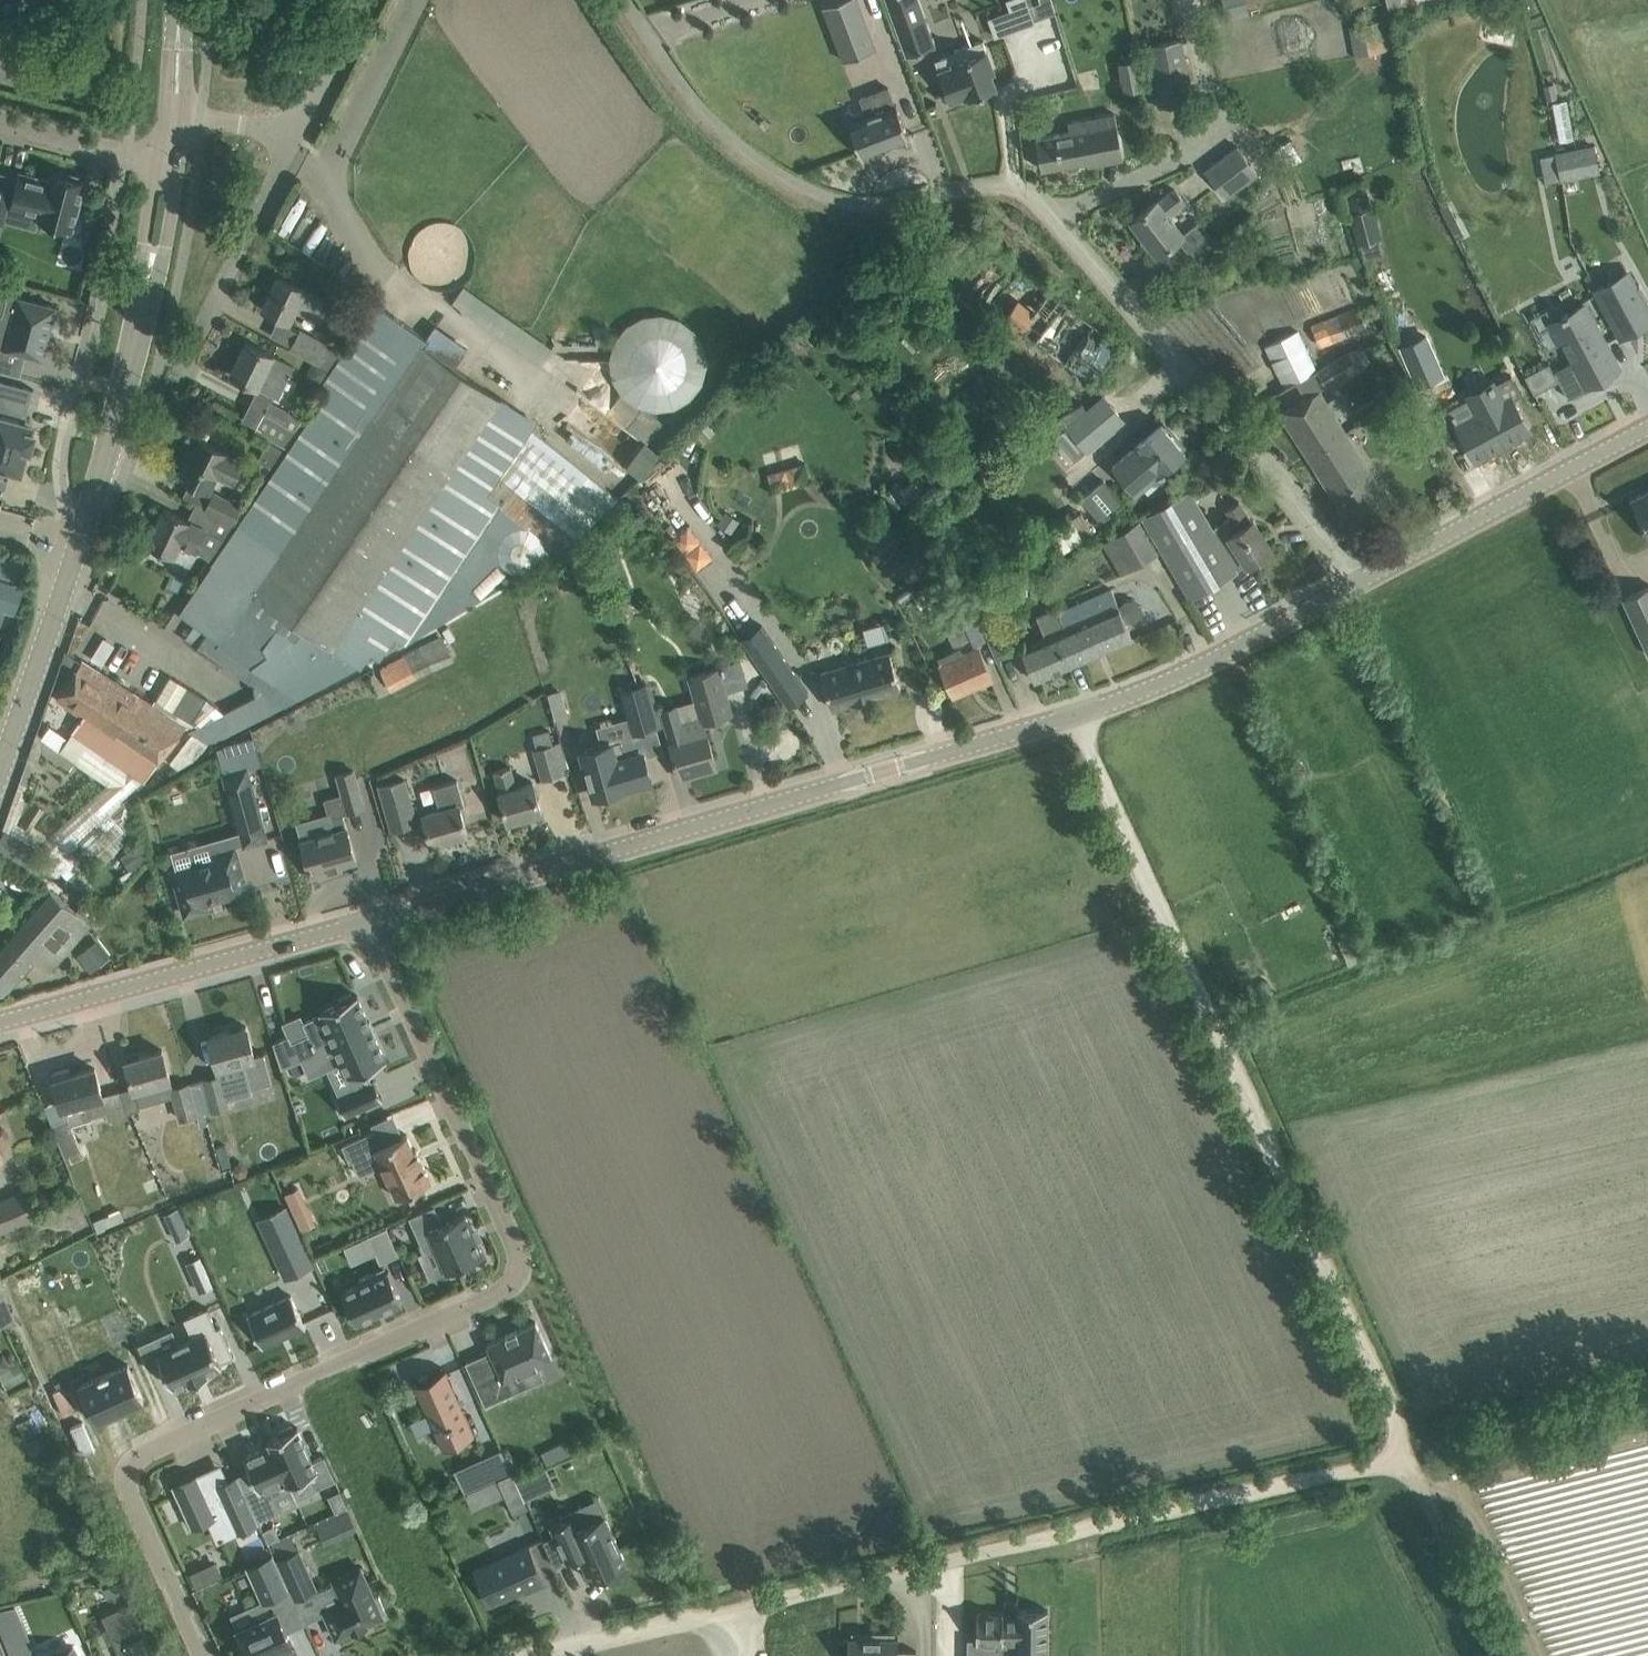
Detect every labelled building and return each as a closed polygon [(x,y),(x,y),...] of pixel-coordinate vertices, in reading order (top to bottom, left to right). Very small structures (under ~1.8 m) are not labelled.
[(823,6),(844,60),(875,48),(857,0),(838,0),(823,6)] [(907,54),(934,45),(917,0),(888,0),(907,54)] [(1051,0),(1038,0),(1039,2),(1029,6),(1027,0),(1005,0),(1016,29),(1034,22),(1034,21),(1055,13),(1051,0)] [(1250,14),(1248,0),(1225,0),(1227,17),(1250,14)] [(1391,9),(1445,0),(1389,0),(1391,9)] [(1384,19),(1348,27),(1354,56),(1391,48),(1384,19)] [(950,53),(935,59),(950,100),(964,95),(965,97),(978,93),(980,96),(994,91),(993,87),(996,86),(991,72),(994,71),(982,38),(949,51),(950,53)] [(1183,38),(1149,44),(1159,97),(1193,91),(1183,38)] [(1125,86),(1143,84),(1140,57),(1122,59),(1125,86)] [(1555,83),(1544,85),(1547,99),(1558,97),(1555,83)] [(860,97),(867,115),(849,122),(862,155),(879,148),(880,150),(891,145),(891,144),(909,137),(896,104),(895,105),(888,86),(860,97)] [(1567,99),(1552,101),(1559,141),(1574,139),(1567,99)] [(1124,158),(1115,113),(1068,121),(1070,131),(1035,138),(1041,169),(1087,160),(1088,165),(1124,158)] [(1238,144),(1205,169),(1226,196),(1258,171),(1238,144)] [(1595,145),(1555,153),(1560,180),(1601,172),(1595,145)] [(3,222),(7,205),(38,214),(37,218),(73,228),(86,181),(81,179),(80,176),(70,173),(66,175),(52,171),(50,179),(20,172),(15,189),(0,185),(0,221),(3,222)] [(1157,254),(1178,238),(1194,259),(1216,242),(1199,220),(1183,232),(1171,216),(1186,205),(1174,190),(1158,203),(1156,201),(1131,220),(1157,254)] [(1358,210),(1348,212),(1357,245),(1381,237),(1378,224),(1374,211),(1373,207),(1373,206),(1358,210)] [(1456,213),(1447,217),(1457,237),(1465,233),(1456,213)] [(1004,325),(1090,381),(1118,343),(1049,292),(996,242),(992,246),(969,222),(920,268),(936,284),(996,333),(1004,325)] [(1233,230),(1224,236),(1238,256),(1247,250),(1233,230)] [(1596,289),(1621,336),(1640,326),(1641,328),(1647,324),(1647,300),(1639,284),(1635,286),(1627,272),(1596,289)] [(290,321),(295,310),(320,322),(330,301),(278,276),(263,308),(290,321)] [(552,346),(464,285),(452,301),(541,362),(552,346)] [(56,306),(8,293),(2,314),(0,313),(0,346),(42,357),(56,306)] [(192,732),(168,763),(177,769),(192,761),(210,739),(213,741),(219,739),(295,700),(343,673),(363,664),(370,653),(377,658),(385,648),(387,649),(398,635),(407,641),(414,638),(507,583),(520,574),(531,571),(555,554),(557,554),(576,537),(577,538),(618,498),(531,428),(535,423),(500,399),(501,397),(426,345),(429,340),(375,303),(325,382),(331,386),(179,612),(196,623),(185,638),(254,684),(256,695),(224,712),(207,697),(188,686),(173,710),(198,725),(189,730),(192,732)] [(1562,316),(1550,322),(1559,339),(1571,361),(1557,368),(1553,370),(1568,397),(1585,388),(1584,385),(1608,372),(1617,366),(1583,304),(1567,313),(1567,312),(1565,313),(1561,315),(1562,316)] [(1311,324),(1320,346),(1368,327),(1359,305),(1311,324)] [(608,356),(578,360),(581,385),(594,395),(595,404),(648,442),(662,423),(660,405),(688,402),(706,376),(701,332),(673,312),(636,316),(608,356)] [(291,347),(331,368),(340,355),(328,348),(329,345),(301,329),(291,347)] [(1318,370),(1300,332),(1267,347),(1285,385),(1318,370)] [(231,374),(251,383),(278,396),(294,365),(246,342),(231,374)] [(1319,372),(1326,384),(1368,359),(1359,347),(1319,372)] [(1480,417),(1458,429),(1475,462),(1529,434),(1513,401),(1522,396),(1513,378),(1495,387),(1494,385),(1470,398),(1480,417)] [(23,422),(24,423),(33,388),(0,379),(0,469),(4,470),(5,467),(21,471),(27,447),(30,447),(35,430),(22,427),(23,422)] [(1280,413),(1310,460),(1329,448),(1336,457),(1355,445),(1319,389),(1280,413)] [(302,418),(289,411),(269,401),(262,414),(254,430),(284,445),(302,418)] [(1107,433),(1085,407),(1081,402),(1058,416),(1087,450),(1107,433)] [(708,422),(698,432),(705,439),(715,430),(708,422)] [(1140,488),(1185,450),(1162,423),(1113,465),(1125,479),(1129,475),(1140,488)] [(233,484),(246,458),(228,449),(227,451),(199,438),(180,476),(209,490),(216,475),(233,484)] [(269,439),(259,457),(273,464),(283,446),(269,439)] [(647,441),(627,466),(643,477),(662,452),(647,441)] [(1329,448),(1310,460),(1353,528),(1392,504),(1355,445),(1336,457),(1329,448)] [(913,478),(896,490),(904,502),(921,490),(913,478)] [(4,498),(8,481),(0,479),(0,497),(4,498)] [(1079,499),(1099,522),(1122,502),(1102,479),(1079,499)] [(1236,570),(1213,527),(1212,528),(1189,490),(1143,517),(1190,597),(1236,570)] [(1630,498),(1647,537),(1647,490),(1630,498)] [(206,509),(213,513),(212,514),(232,523),(243,507),(213,493),(206,509)] [(1231,515),(1213,527),(1236,570),(1247,563),(1248,564),(1272,548),(1253,519),(1252,520),(1239,501),(1227,509),(1231,515)] [(232,523),(212,514),(205,527),(164,508),(147,544),(173,556),(179,543),(196,551),(209,559),(232,523)] [(724,509),(716,522),(730,531),(738,519),(724,509)] [(1070,517),(1050,528),(1063,552),(1084,540),(1070,517)] [(1110,536),(1129,570),(1156,553),(1139,521),(1110,536)] [(23,557),(0,548),(0,622),(6,604),(16,577),(23,557)] [(1647,654),(1647,586),(1623,598),(1647,654)] [(1111,589),(1059,612),(1066,628),(1067,628),(1081,660),(1132,638),(1111,589)] [(1066,628),(1059,612),(1056,607),(1036,616),(1045,638),(1021,649),(1035,680),(1081,660),(1067,628),(1066,628)] [(961,618),(944,627),(953,646),(970,638),(961,618)] [(763,624),(742,638),(789,704),(809,690),(763,624)] [(988,634),(998,658),(1010,653),(999,629),(988,634)] [(954,694),(990,678),(979,650),(965,656),(960,646),(937,656),(942,666),(954,694)] [(821,670),(826,687),(832,708),(900,688),(889,650),(821,670)] [(405,654),(379,668),(390,690),(417,677),(405,654)] [(82,660),(57,697),(83,715),(71,733),(142,782),(144,781),(151,768),(184,726),(82,660)] [(690,676),(703,721),(731,713),(718,667),(690,676)] [(644,683),(623,689),(635,732),(657,726),(644,683)] [(678,714),(664,719),(668,733),(670,740),(671,742),(670,742),(673,751),(679,772),(715,761),(709,740),(706,731),(685,737),(678,714)] [(60,749),(36,733),(3,829),(52,853),(60,857),(123,799),(142,782),(71,733),(60,749)] [(538,747),(533,749),(541,779),(563,773),(552,734),(535,739),(538,747)] [(620,739),(581,750),(594,796),(633,785),(632,782),(650,776),(643,751),(642,751),(641,747),(623,752),(620,739)] [(228,772),(223,773),(239,829),(261,823),(238,746),(223,751),(228,772)] [(493,771),(501,800),(508,821),(541,811),(533,781),(516,786),(511,766),(493,771)] [(301,838),(312,877),(331,871),(330,867),(356,859),(343,812),(364,806),(354,769),(337,774),(342,794),(325,799),(334,829),(301,838)] [(378,786),(391,828),(416,821),(404,779),(378,786)] [(431,843),(467,833),(459,805),(464,803),(457,779),(433,786),(440,809),(423,814),(431,843)] [(52,853),(42,871),(56,875),(61,870),(69,878),(74,872),(77,874),(137,819),(133,796),(123,800),(123,799),(60,857),(52,853)] [(0,837),(0,855),(40,876),(42,871),(52,853),(3,829),(0,837)] [(139,842),(120,854),(129,870),(148,858),(139,842)] [(224,895),(225,896),(247,890),(234,845),(210,851),(211,857),(172,868),(185,914),(207,907),(206,901),(205,900),(206,899),(206,898),(207,897),(208,896),(219,893),(221,893),(222,893),(224,894),(224,895)] [(49,884),(20,918),(62,956),(92,922),(49,884)] [(20,918),(0,940),(0,990),(4,993),(35,958),(50,970),(62,956),(20,918)] [(1351,933),(1338,939),(1348,964),(1361,958),(1351,933)] [(98,937),(79,953),(93,969),(112,954),(98,937)] [(289,1034),(273,1041),(282,1067),(301,1059),(370,1028),(368,1022),(370,1021),(369,1020),(368,1020),(357,996),(358,996),(357,994),(352,997),(351,993),(339,998),(340,1002),(320,1011),(320,1012),(321,1012),(321,1013),(302,1021),(308,1034),(292,1041),(289,1034)] [(209,1035),(218,1067),(243,1059),(251,1087),(271,1081),(263,1052),(255,1055),(246,1025),(209,1035)] [(370,1028),(301,1059),(309,1077),(343,1062),(355,1088),(338,1096),(337,1095),(336,1096),(345,1115),(346,1115),(346,1114),(381,1099),(383,1099),(374,1079),(372,1080),(373,1080),(372,1081),(366,1068),(386,1059),(385,1058),(374,1034),(375,1034),(374,1032),(372,1033),(370,1028)] [(174,1095),(181,1118),(197,1113),(188,1083),(173,1087),(168,1070),(162,1049),(126,1059),(132,1080),(135,1090),(135,1089),(140,1105),(174,1095)] [(65,1117),(51,1123),(65,1155),(81,1149),(71,1124),(107,1112),(95,1067),(69,1075),(68,1069),(54,1073),(55,1079),(53,1079),(65,1117)] [(220,1074),(188,1083),(197,1113),(229,1104),(220,1074)] [(312,1139),(344,1127),(330,1089),(298,1102),(312,1139)] [(396,1196),(431,1180),(416,1147),(413,1148),(407,1133),(382,1144),(375,1127),(341,1142),(349,1159),(374,1148),(396,1196)] [(297,1187),(284,1192),(293,1210),(305,1204),(297,1187)] [(3,1231),(8,1241),(22,1235),(17,1225),(35,1217),(23,1189),(0,1199),(0,1232),(3,1231)] [(443,1223),(434,1204),(409,1216),(425,1250),(435,1246),(446,1271),(484,1254),(465,1213),(443,1223)] [(178,1207),(165,1213),(171,1225),(183,1219),(178,1207)] [(284,1207),(257,1219),(285,1281),(313,1268),(284,1207)] [(386,1226),(367,1235),(380,1262),(398,1253),(386,1226)] [(177,1251),(155,1258),(170,1302),(192,1294),(177,1251)] [(199,1256),(187,1261),(200,1291),(213,1285),(199,1256)] [(372,1272),(360,1278),(362,1282),(343,1291),(342,1291),(356,1322),(357,1322),(357,1321),(401,1301),(401,1302),(402,1301),(388,1270),(387,1270),(388,1271),(386,1271),(384,1266),(372,1271),(372,1272)] [(14,1315),(0,1285),(0,1321),(14,1315)] [(291,1294),(248,1314),(262,1345),(305,1325),(291,1294)] [(158,1352),(157,1353),(172,1386),(173,1385),(188,1378),(189,1382),(189,1383),(208,1375),(207,1374),(205,1371),(220,1364),(220,1365),(222,1364),(220,1362),(234,1356),(220,1325),(216,1327),(207,1307),(184,1317),(193,1337),(159,1352),(158,1352)] [(536,1321),(487,1343),(501,1372),(476,1383),(486,1404),(511,1392),(505,1379),(552,1357),(536,1321)] [(127,1364),(79,1386),(95,1421),(143,1399),(127,1364)] [(415,1382),(413,1383),(442,1448),(445,1447),(444,1445),(472,1432),(473,1434),(475,1433),(445,1368),(443,1369),(444,1371),(416,1384),(415,1382)] [(281,1433),(269,1439),(291,1487),(292,1486),(290,1482),(308,1474),(315,1488),(335,1479),(324,1454),(312,1460),(298,1427),(298,1426),(293,1428),(291,1424),(279,1430),(281,1433)] [(245,1454),(244,1455),(257,1485),(245,1490),(258,1519),(279,1510),(272,1495),(291,1487),(269,1439),(268,1439),(269,1441),(269,1440),(271,1444),(245,1455),(245,1454)] [(565,1442),(555,1447),(561,1460),(571,1455),(565,1442)] [(501,1452),(471,1466),(480,1485),(510,1472),(501,1452)] [(174,1483),(172,1484),(192,1527),(194,1526),(193,1526),(214,1516),(215,1517),(216,1516),(216,1515),(224,1511),(233,1532),(237,1530),(238,1532),(240,1531),(239,1530),(256,1523),(257,1524),(258,1523),(236,1475),(235,1475),(235,1476),(218,1484),(218,1483),(216,1484),(217,1485),(205,1491),(197,1473),(195,1474),(196,1475),(175,1484),(174,1483)] [(530,1479),(518,1484),(525,1498),(536,1493),(530,1479)] [(481,1486),(464,1493),(472,1510),(488,1502),(481,1486)] [(340,1493),(329,1498),(335,1512),(347,1506),(340,1493)] [(349,1510),(333,1517),(341,1537),(358,1530),(349,1510)] [(562,1519),(551,1524),(555,1534),(567,1560),(579,1554),(590,1579),(626,1562),(605,1516),(605,1514),(576,1527),(570,1515),(562,1519)] [(275,1527),(264,1532),(270,1544),(280,1539),(275,1527)] [(546,1581),(528,1542),(473,1567),(489,1603),(523,1588),(524,1591),(546,1581)] [(296,1549),(276,1558),(294,1599),(315,1589),(296,1549)] [(272,1554),(247,1565),(264,1601),(288,1590),(272,1554)] [(214,1565),(192,1575),(198,1588),(220,1578),(214,1565)] [(361,1568),(334,1581),(344,1603),(325,1612),(337,1639),(357,1630),(358,1632),(369,1627),(368,1625),(384,1618),(382,1613),(386,1611),(380,1598),(376,1600),(361,1568)] [(119,1583),(103,1590),(108,1600),(124,1592),(119,1583)] [(119,1607),(124,1619),(107,1626),(120,1655),(156,1655),(128,1595),(127,1595),(130,1602),(119,1607)] [(1008,1653),(1018,1653),(1018,1655),(1047,1655),(1047,1610),(1047,1609),(1018,1609),(1018,1610),(1018,1616),(1002,1616),(1003,1612),(1001,1612),(1001,1613),(977,1613),(977,1612),(976,1612),(976,1638),(967,1638),(967,1655),(1008,1655),(1008,1653)] [(277,1611),(236,1630),(247,1653),(242,1655),(243,1655),(271,1655),(270,1654),(292,1644),(277,1611)] [(3,1633),(13,1655),(35,1655),(22,1625),(3,1633)] [(848,1655),(916,1655),(916,1650),(898,1650),(898,1636),(893,1636),(892,1632),(895,1632),(895,1631),(851,1631),(851,1632),(854,1632),(854,1636),(848,1636),(848,1655)] [(73,1647),(57,1654),(56,1652),(52,1654),(53,1655),(78,1655),(73,1647)]
